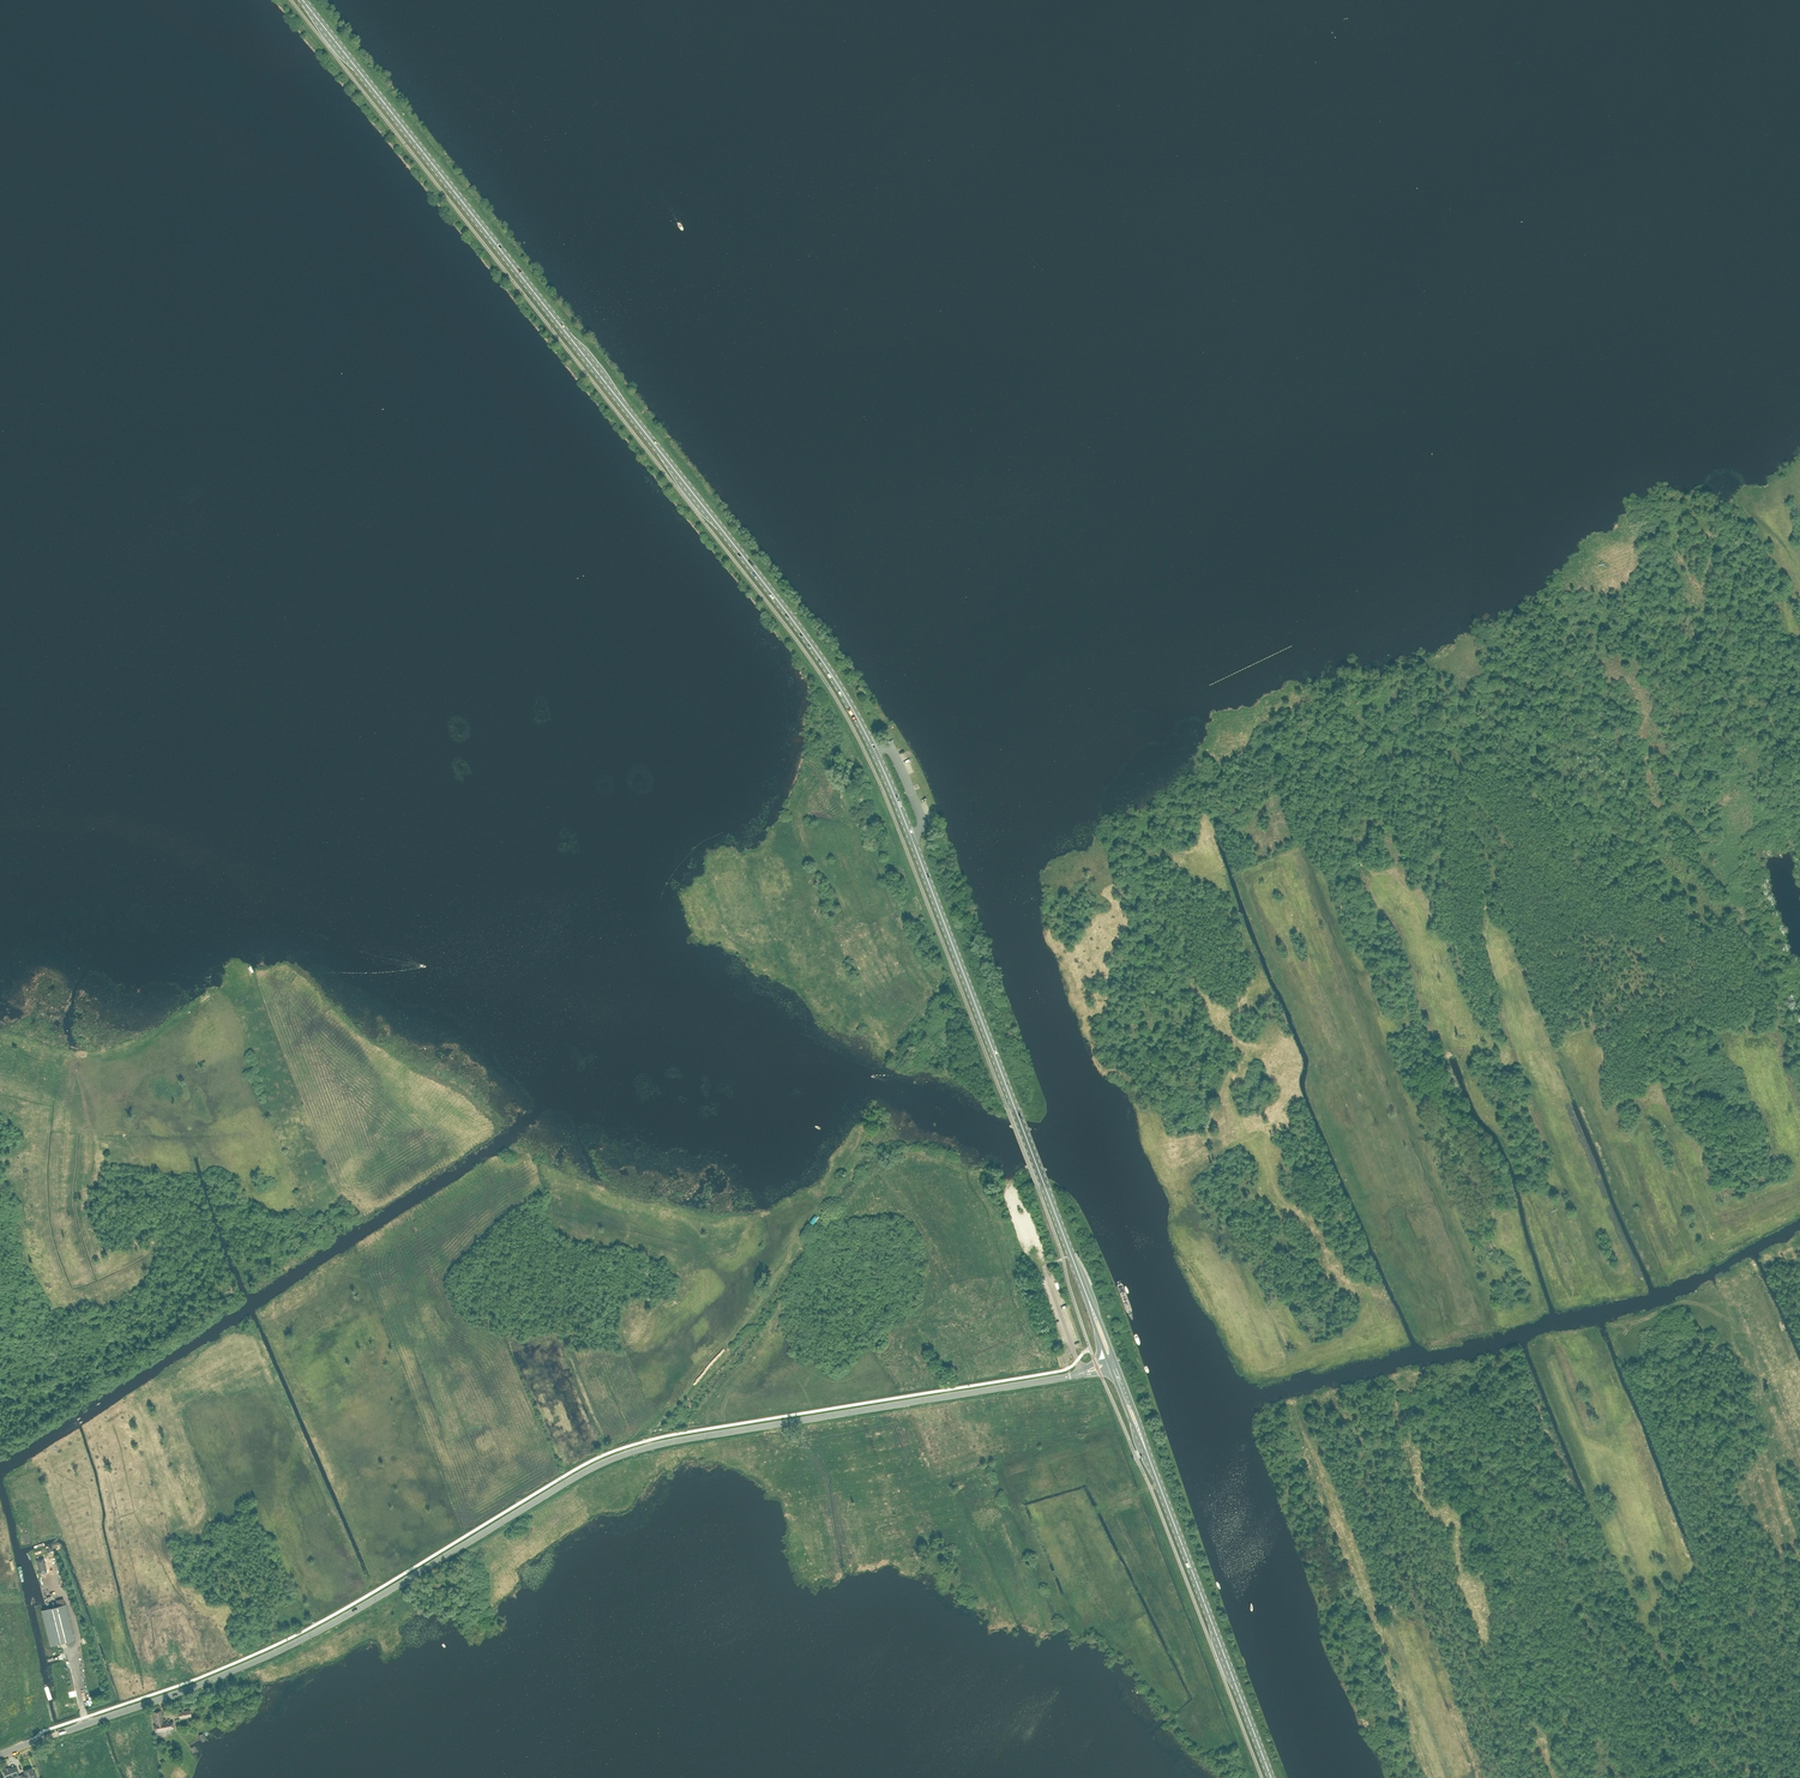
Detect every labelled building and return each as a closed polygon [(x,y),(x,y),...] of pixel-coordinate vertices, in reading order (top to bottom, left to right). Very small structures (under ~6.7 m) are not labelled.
[(1172,1206),(1176,1204),(1171,1187),(1167,1188),(1172,1206)] [(44,1558),(36,1560),(39,1575),(47,1573),(44,1558)] [(56,1601),(57,1607),(46,1609),(42,1610),(41,1610),(50,1646),(74,1640),(65,1604),(65,1605),(63,1599),(56,1601)] [(190,1710),(178,1712),(179,1719),(191,1717),(190,1710)] [(155,1732),(174,1728),(173,1721),(162,1724),(160,1712),(153,1713),(155,1725),(154,1725),(155,1732)] [(32,1768),(23,1771),(24,1774),(19,1776),(15,1766),(9,1768),(8,1767),(4,1768),(5,1770),(3,1770),(6,1777),(13,1777),(16,1777),(37,1777),(35,1771),(33,1772),(32,1768)]
